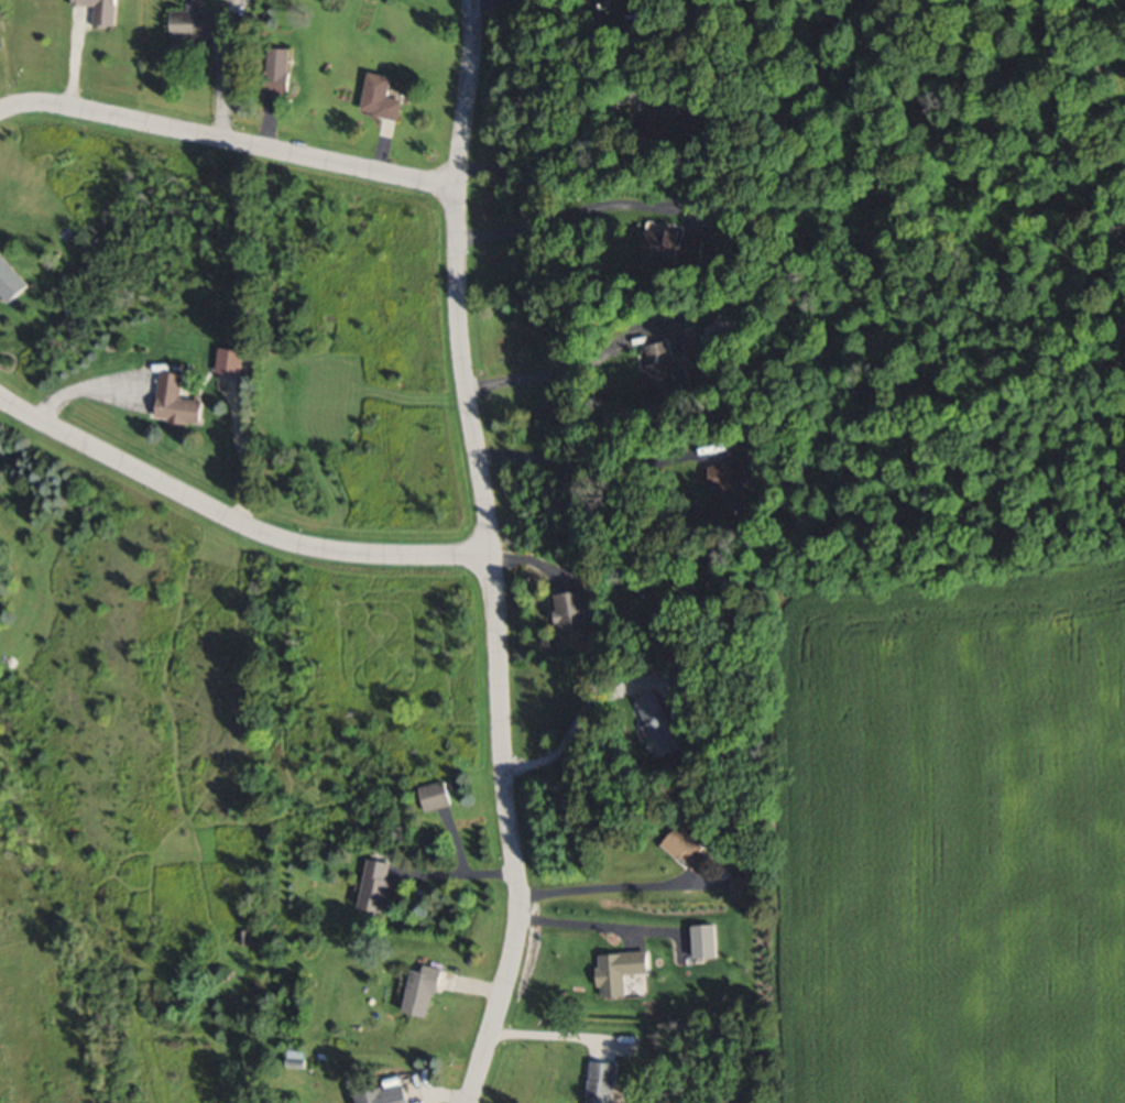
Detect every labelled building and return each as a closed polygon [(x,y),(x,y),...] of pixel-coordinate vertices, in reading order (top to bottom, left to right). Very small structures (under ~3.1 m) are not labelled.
[(116,0),(70,0),(70,3),(92,4),(92,26),(115,26),(116,0)] [(170,8),(169,35),(232,35),(232,8),(170,8)] [(287,91),(288,47),(264,46),(263,91),(287,91)] [(367,71),(359,110),(399,117),(403,99),(388,96),(392,76),(367,71)] [(662,131),(696,131),(696,98),(662,98),(662,131)] [(709,261),(710,231),(648,229),(647,259),(709,261)] [(28,285),(0,250),(0,292),(8,301),(28,285)] [(684,365),(675,367),(669,340),(644,345),(656,396),(689,389),(684,365)] [(181,397),(184,372),(161,370),(156,417),(200,422),(203,399),(181,397)] [(713,464),(718,515),(744,512),(740,462),(755,460),(753,435),(727,438),(729,463),(713,464)] [(562,629),(591,626),(587,590),(559,592),(562,629)] [(635,699),(656,758),(679,749),(658,691),(635,699)] [(418,785),(424,810),(450,804),(444,779),(418,785)] [(682,856),(689,849),(683,844),(690,837),(680,827),(667,841),(682,856)] [(359,906),(383,911),(394,861),(369,856),(359,906)] [(625,973),(647,973),(647,951),(597,952),(598,996),(625,995),(625,973)] [(413,967),(402,1010),(428,1017),(441,967),(424,962),(422,969),(413,967)] [(303,1067),(303,1050),(286,1050),(286,1067),(303,1067)] [(613,1062),(589,1060),(586,1102),(611,1102),(613,1062)] [(358,1102),(408,1102),(405,1083),(356,1092),(358,1102)]
